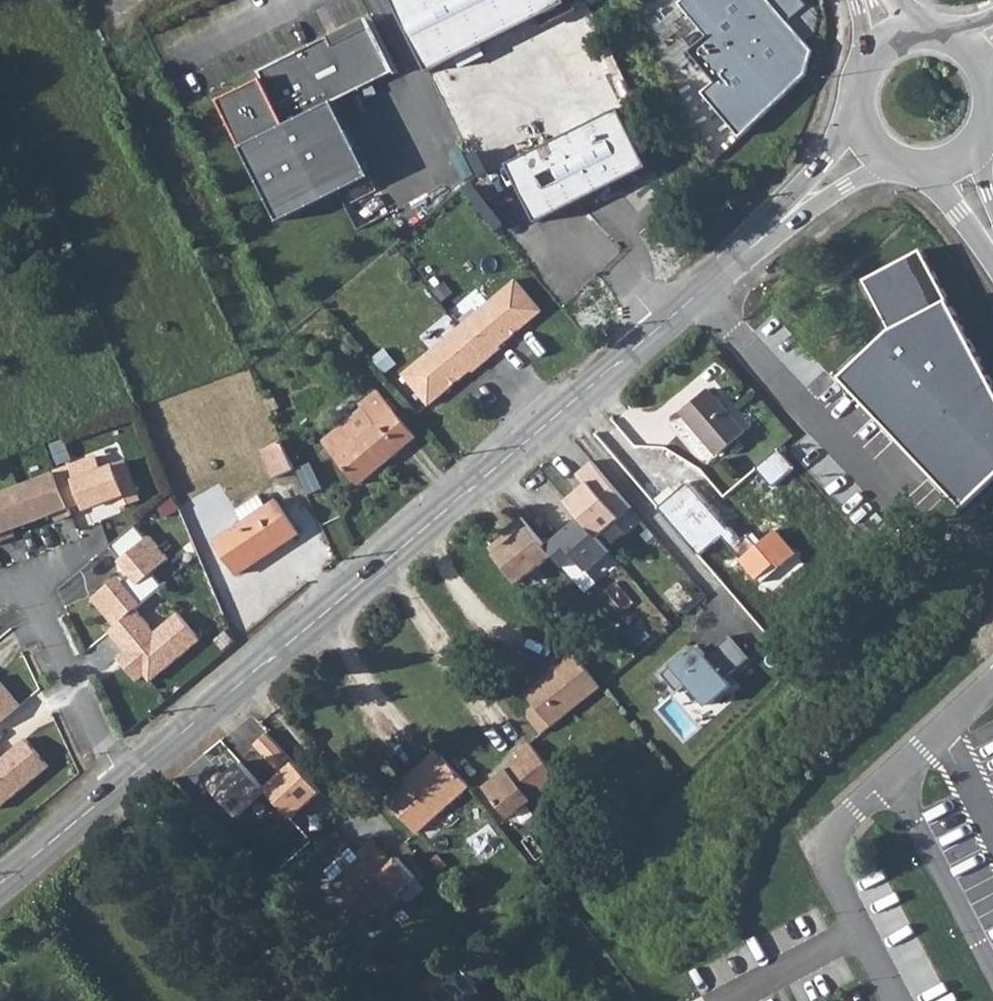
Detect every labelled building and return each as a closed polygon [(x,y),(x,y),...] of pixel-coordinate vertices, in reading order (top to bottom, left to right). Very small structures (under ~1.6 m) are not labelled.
[(429,73),(569,4),(568,0),(393,0),(429,73)] [(741,138),(808,75),(813,51),(788,23),(807,6),(802,0),(684,0),(680,4),(708,37),(691,52),(716,82),(701,95),(741,138)] [(392,72),(369,26),(350,35),(353,41),(335,50),(328,36),(258,71),(261,78),(219,99),(279,221),(371,176),(334,101),(392,72)] [(621,108),(509,164),(538,223),(650,168),(621,108)] [(869,282),(891,328),(843,375),(964,504),(992,478),(992,383),(921,251),(869,282)] [(400,373),(426,404),(469,368),(470,370),(498,347),(497,345),(540,309),(514,278),(400,373)] [(682,413),(718,455),(744,431),(708,389),(682,413)] [(324,443),(357,484),(414,436),(376,390),(359,405),(362,410),(324,443)] [(89,408),(94,419),(107,414),(103,403),(89,408)] [(281,441),(262,450),(273,478),(294,468),(289,457),(281,441)] [(94,456),(54,472),(68,508),(91,499),(94,506),(113,499),(117,508),(139,500),(124,462),(100,471),(94,456)] [(633,507),(594,461),(579,473),(588,483),(568,500),(582,516),(599,536),(633,507)] [(54,472),(19,485),(33,521),(53,513),(56,520),(71,514),(68,508),(54,472)] [(659,506),(701,555),(733,526),(693,478),(659,506)] [(0,493),(0,542),(14,536),(12,529),(33,521),(19,485),(0,493)] [(215,540),(237,573),(296,534),(275,501),(266,507),(258,496),(236,510),(243,523),(215,540)] [(523,516),(510,527),(512,530),(490,548),(518,583),(555,554),(548,546),(523,516)] [(599,536),(582,516),(548,546),(555,554),(566,567),(577,557),(589,571),(612,551),(599,536)] [(118,575),(92,598),(114,626),(135,608),(163,585),(152,573),(169,558),(149,535),(146,538),(135,524),(110,545),(121,558),(118,560),(130,575),(123,581),(118,575)] [(155,632),(135,608),(108,631),(129,656),(121,662),(136,680),(144,674),(150,681),(200,639),(177,612),(155,632)] [(685,650),(660,671),(676,689),(688,679),(708,703),(731,683),(724,675),(748,656),(728,634),(705,653),(698,645),(688,653),(685,650)] [(571,650),(520,689),(529,701),(526,704),(525,711),(539,729),(597,683),(585,669),(571,650)] [(688,681),(676,691),(697,715),(709,704),(688,681)] [(19,706),(0,683),(0,721),(19,706)] [(266,733),(253,745),(280,774),(263,789),(265,791),(291,818),(320,792),(266,733)] [(48,766),(24,739),(7,753),(11,757),(7,759),(0,759),(0,806),(48,766)] [(526,739),(513,749),(517,756),(482,784),(506,816),(556,777),(526,739)] [(433,751),(420,762),(423,766),(384,802),(414,834),(466,786),(433,751)] [(219,773),(206,784),(237,817),(265,791),(263,789),(239,762),(223,777),(219,773)] [(358,859),(333,882),(354,905),(367,893),(377,904),(384,912),(399,897),(396,894),(414,876),(396,857),(389,864),(369,842),(361,850),(360,857),(358,859)] [(324,872),(333,882),(358,859),(349,849),(324,872)] [(354,905),(365,916),(377,904),(367,893),(354,905)] [(443,985),(459,1000),(472,1000),(480,993),(461,968),(447,982),(443,985)]
